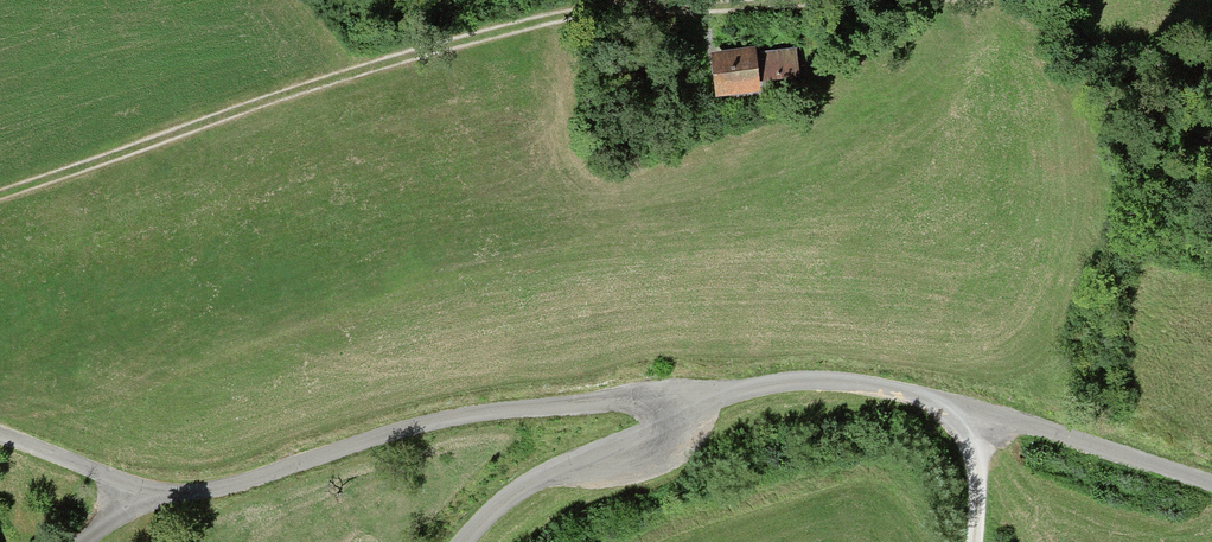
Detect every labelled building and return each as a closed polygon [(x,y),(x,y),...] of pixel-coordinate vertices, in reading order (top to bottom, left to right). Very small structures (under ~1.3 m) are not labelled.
[(755,48),(710,53),(715,98),(760,94),(759,84),(755,54),(755,48)] [(796,49),(755,54),(759,84),(799,79),(796,49)]
